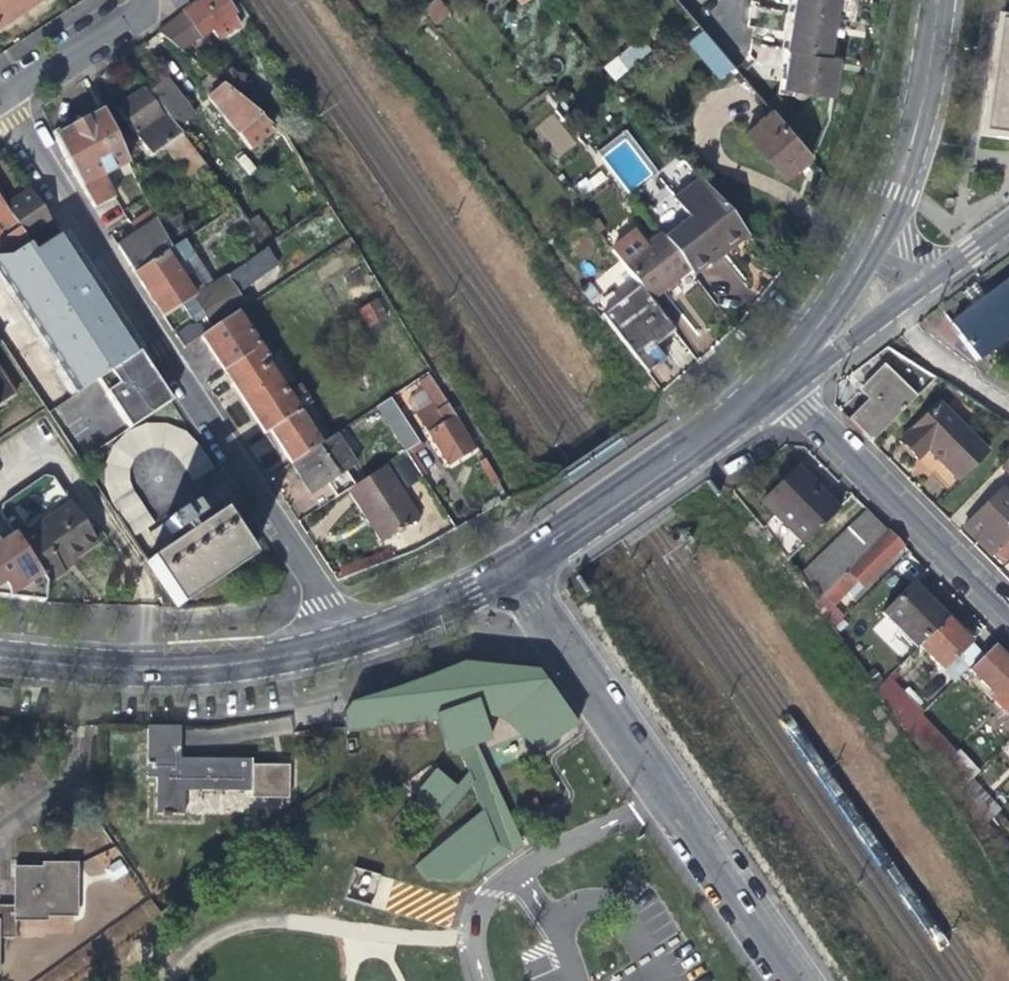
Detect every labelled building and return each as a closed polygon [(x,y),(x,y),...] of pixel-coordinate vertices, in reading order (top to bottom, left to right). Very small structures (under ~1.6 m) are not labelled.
[(43,0),(0,0),(0,29),(43,0)] [(157,33),(180,52),(211,32),(218,42),(240,27),(228,8),(222,0),(207,0),(197,7),(157,33)] [(222,0),(228,8),(235,4),(232,0),(223,0),(222,0)] [(779,88),(831,95),(834,77),(837,57),(826,55),(828,43),(831,26),(835,0),(792,0),(779,88)] [(436,3),(419,16),(421,18),(433,33),(449,20),(436,3)] [(1008,141),(1008,28),(995,26),(985,103),(983,119),(992,120),(989,138),(1008,141)] [(732,69),(729,65),(699,31),(684,44),(716,81),(732,69)] [(652,52),(641,38),(605,66),(615,80),(652,52)] [(141,82),(152,97),(164,87),(153,74),(141,82)] [(276,131),(212,78),(199,88),(223,119),(250,151),(276,131)] [(168,84),(164,87),(152,97),(168,118),(179,132),(195,120),(168,84)] [(207,169),(179,132),(168,118),(166,120),(144,92),(117,111),(141,143),(151,157),(164,148),(188,182),(207,169)] [(74,128),(55,140),(70,171),(94,210),(113,199),(99,176),(126,162),(101,112),(83,122),(81,119),(71,124),(74,128)] [(809,159),(770,113),(744,134),(776,171),(784,180),(809,159)] [(992,120),(983,119),(981,137),(989,138),(992,120)] [(588,181),(586,178),(574,186),(581,197),(608,179),(602,171),(588,181)] [(688,223),(664,243),(686,272),(691,278),(707,266),(709,270),(719,262),(725,257),(723,253),(745,236),(699,182),(672,203),(688,223)] [(18,203),(5,211),(29,234),(52,219),(30,196),(18,203)] [(8,254),(33,240),(29,234),(5,211),(0,204),(0,243),(8,254)] [(605,228),(599,219),(593,222),(599,232),(605,228)] [(173,220),(159,229),(160,232),(170,252),(186,241),(173,220)] [(126,263),(134,276),(170,252),(160,232),(159,229),(157,226),(156,223),(117,249),(126,263)] [(251,229),(265,250),(275,244),(265,230),(264,231),(258,224),(251,229)] [(63,231),(38,248),(33,240),(8,254),(0,255),(0,267),(80,392),(101,380),(140,351),(63,231)] [(608,255),(635,290),(645,303),(665,288),(686,272),(664,243),(659,237),(643,250),(632,236),(608,255)] [(176,269),(186,262),(190,259),(193,251),(186,241),(170,252),(134,276),(146,294),(162,320),(182,307),(206,290),(195,275),(185,282),(176,269)] [(276,267),(265,250),(215,284),(206,290),(182,307),(194,323),(202,317),(210,329),(245,306),(236,294),(276,267)] [(215,284),(193,251),(190,259),(186,262),(195,275),(206,290),(215,284)] [(195,275),(186,262),(176,269),(185,282),(195,275)] [(976,365),(1008,340),(1008,283),(980,304),(964,316),(948,327),(976,365)] [(668,332),(645,303),(635,290),(599,322),(645,380),(660,367),(647,349),(658,340),(668,332)] [(358,320),(368,338),(386,327),(376,310),(358,320)] [(240,400),(263,437),(311,405),(270,344),(259,350),(236,316),(205,337),(201,340),(240,400)] [(174,337),(184,352),(201,340),(205,337),(200,330),(189,327),(174,337)] [(140,351),(101,380),(133,426),(175,399),(156,371),(144,349),(140,351)] [(872,399),(847,422),(871,446),(917,401),(885,368),(867,384),(862,389),(872,399)] [(13,396),(0,376),(0,405),(13,396)] [(419,384),(441,419),(425,430),(439,453),(448,468),(474,453),(427,379),(419,384)] [(390,402),(377,409),(405,453),(419,446),(390,402)] [(285,470),(290,467),(317,449),(318,448),(304,426),(319,416),(311,405),(263,437),(270,447),(285,470)] [(938,464),(958,484),(987,455),(938,406),(899,446),(917,464),(928,453),(938,464)] [(148,452),(156,451),(157,451),(160,451),(164,452),(173,457),(191,486),(211,471),(197,450),(185,438),(167,429),(149,427),(123,435),(120,440),(112,448),(108,458),(104,468),(104,485),(107,497),(110,505),(132,538),(151,525),(129,491),(126,482),(126,474),(128,467),(132,463),(138,457),(141,455),(148,452)] [(317,449),(290,467),(302,485),(310,497),(354,469),(333,438),(318,448),(317,449)] [(1000,471),(1008,480),(1008,463),(1000,471)] [(346,493),(364,520),(369,516),(385,539),(419,517),(384,467),(346,493)] [(795,469),(789,475),(815,500),(820,495),(795,469)] [(815,500),(789,475),(759,504),(801,547),(836,512),(820,495),(815,500)] [(62,574),(58,568),(71,560),(94,544),(52,482),(42,479),(2,508),(0,517),(14,538),(0,547),(0,601),(43,605),(43,586),(62,574)] [(1000,569),(1008,560),(1008,533),(1005,528),(1008,524),(1008,501),(1001,493),(961,532),(979,550),(988,560),(990,559),(1000,569)] [(145,564),(177,610),(248,561),(223,524),(218,515),(191,533),(185,525),(197,517),(191,508),(163,526),(170,536),(178,530),(184,538),(145,564)] [(820,565),(837,582),(867,550),(885,532),(872,519),(867,514),(863,511),(840,534),(842,542),(820,565)] [(380,543),(385,539),(369,516),(364,520),(372,532),(380,543)] [(901,549),(885,532),(867,550),(837,582),(810,608),(829,634),(842,621),(831,610),(844,597),(850,602),(901,549)] [(75,565),(71,560),(58,568),(62,574),(75,565)] [(997,573),(1008,586),(1008,564),(997,573)] [(914,653),(917,650),(945,623),(925,603),(909,587),(879,615),(914,653)] [(961,639),(945,623),(917,650),(941,675),(944,672),(955,684),(974,666),(963,653),(969,647),(961,639)] [(1008,739),(1008,669),(993,653),(970,677),(994,702),(990,706),(1003,718),(996,726),(1008,739)] [(344,712),(345,732),(437,721),(450,756),(460,753),(467,774),(456,787),(434,770),(414,795),(443,819),(471,787),(481,812),(415,867),(425,881),(467,884),(523,846),(475,747),(491,741),(485,715),(513,713),(538,754),(576,726),(538,671),(462,664),(404,686),(348,704),(344,712)] [(881,685),(874,692),(886,705),(893,698),(881,685)] [(179,730),(146,729),(145,780),(155,781),(155,816),(182,817),(182,794),(250,795),(250,803),(252,803),(288,803),(288,776),(288,768),(251,768),(251,764),(195,763),(179,762),(179,730)] [(954,754),(931,777),(949,801),(966,784),(975,775),(954,754)] [(983,801),(966,784),(949,801),(962,821),(983,801)] [(997,815),(983,801),(962,821),(975,837),(997,815)] [(16,934),(16,916),(45,915),(45,909),(73,908),(72,859),(42,859),(42,864),(29,864),(14,865),(15,901),(0,902),(0,934),(16,934)]
